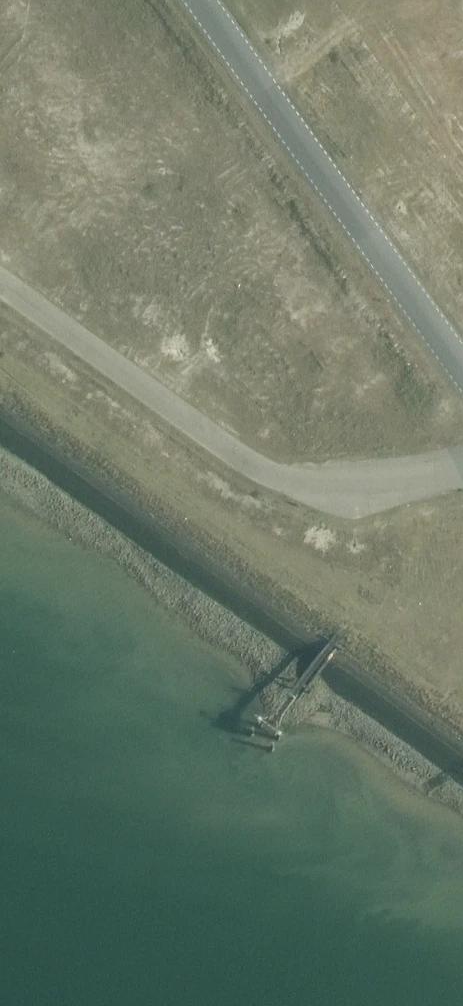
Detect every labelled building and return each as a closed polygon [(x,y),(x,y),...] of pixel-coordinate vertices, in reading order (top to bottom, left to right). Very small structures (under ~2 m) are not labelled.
[(190,384),(214,367),(195,340),(171,357),(190,384)]
